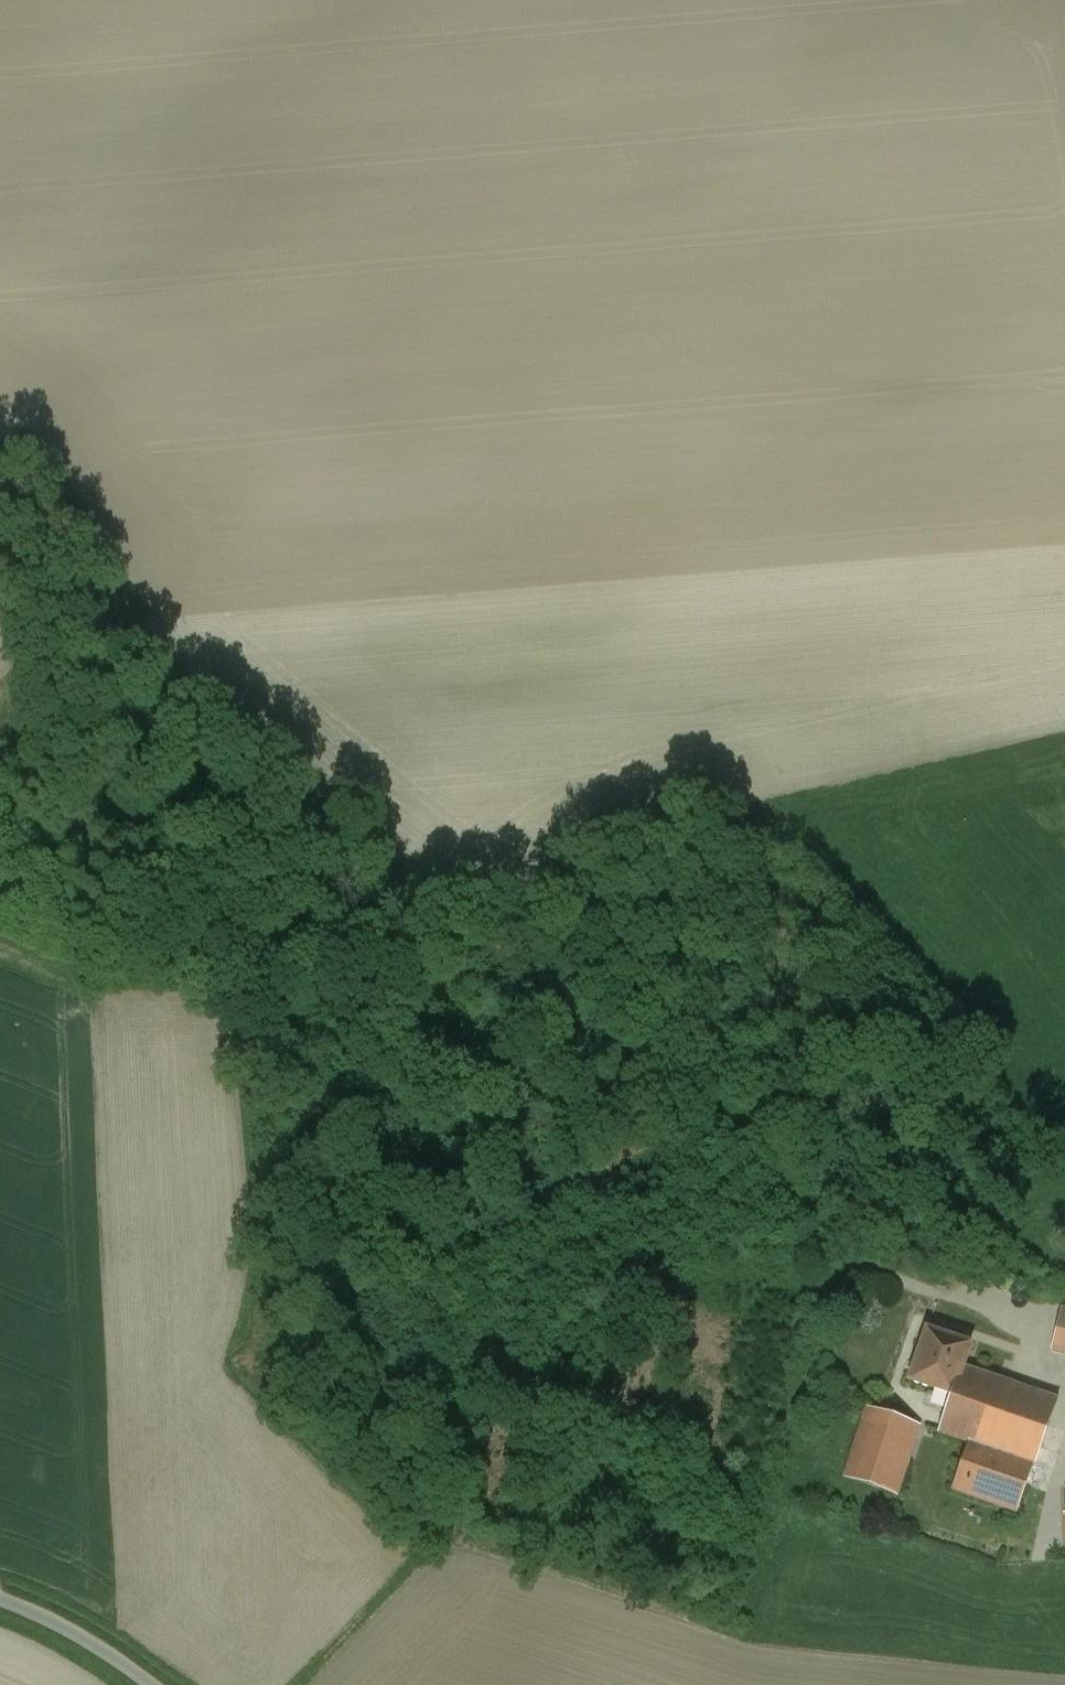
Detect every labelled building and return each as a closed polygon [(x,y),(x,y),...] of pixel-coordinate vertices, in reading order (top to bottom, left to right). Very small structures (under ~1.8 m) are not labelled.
[(1061,1308),(1051,1351),(1064,1354),(1064,1309),(1061,1308)] [(961,1369),(962,1369),(970,1346),(926,1331),(909,1382),(952,1396),(961,1369)] [(962,1369),(961,1369),(952,1396),(939,1433),(969,1444),(1033,1467),(1057,1401),(996,1380),(996,1381),(962,1369)] [(919,1426),(867,1408),(844,1478),(897,1496),(919,1426)] [(1033,1467),(969,1444),(952,1491),(1016,1513),(1033,1467)]
